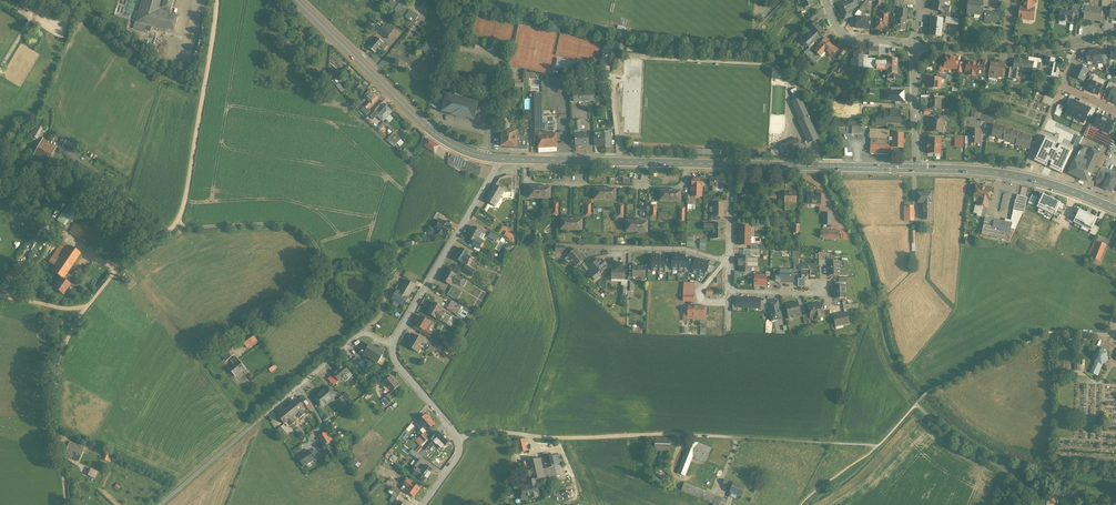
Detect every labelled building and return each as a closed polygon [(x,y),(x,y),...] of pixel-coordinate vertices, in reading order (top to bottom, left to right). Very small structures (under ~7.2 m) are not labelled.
[(32,0),(24,0),(20,6),(26,9),(32,0)] [(152,27),(166,31),(167,28),(174,30),(178,15),(170,13),(174,0),(142,0),(135,22),(133,28),(146,32),(147,30),(151,31),(152,27)] [(404,16),(409,10),(395,0),(392,0),(388,5),(404,16)] [(804,8),(813,6),(812,0),(802,0),(804,8)] [(838,6),(844,19),(851,17),(850,15),(851,14),(850,13),(850,14),(848,8),(853,6),(857,4),(855,0),(853,0),(845,3),(838,6)] [(939,0),(933,0),(931,10),(939,11),(939,12),(942,12),(948,14),(948,13),(949,8),(943,7),(944,1),(939,0)] [(968,2),(967,14),(967,13),(980,15),(981,15),(981,12),(982,3),(975,2),(968,2)] [(1033,2),(1025,2),(1024,8),(1021,8),(1020,19),(1026,19),(1028,18),(1032,19),(1033,9),(1032,9),(1033,2)] [(864,3),(858,11),(861,13),(865,13),(866,3),(864,3)] [(1102,9),(1086,7),(1085,13),(1084,19),(1100,21),(1102,9)] [(908,10),(898,9),(897,18),(895,18),(894,26),(896,26),(896,31),(902,31),(903,31),(906,31),(906,24),(906,18),(907,18),(908,10)] [(416,20),(419,16),(409,10),(404,17),(409,21),(407,24),(412,28),(417,21),(416,20)] [(549,11),(547,18),(570,23),(571,16),(549,11)] [(879,18),(876,18),(875,29),(883,30),(884,23),(887,24),(888,13),(880,12),(879,18)] [(1073,23),(1075,14),(1061,12),(1059,21),(1073,23)] [(817,13),(810,20),(814,24),(815,23),(816,24),(822,18),(817,13)] [(998,14),(985,13),(984,20),(984,21),(997,23),(998,14)] [(870,19),(857,17),(855,28),(861,29),(861,28),(869,29),(870,19)] [(942,19),(931,18),(929,36),(940,37),(942,19)] [(378,32),(387,39),(393,32),(392,31),(394,29),(388,24),(386,27),(380,21),(378,23),(382,27),(378,32)] [(816,24),(815,23),(814,24),(808,29),(812,32),(807,37),(805,37),(804,39),(803,40),(803,41),(809,47),(815,42),(819,38),(817,36),(823,31),(816,24)] [(819,38),(815,42),(819,45),(824,40),(821,36),(819,38)] [(382,42),(376,37),(369,47),(375,52),(381,46),(385,50),(388,45),(383,40),(382,42)] [(838,50),(826,38),(824,40),(819,45),(819,46),(814,51),(819,55),(824,51),(831,57),(838,50)] [(809,47),(804,52),(807,55),(807,54),(814,62),(820,56),(819,55),(814,51),(819,46),(819,45),(815,42),(809,47)] [(438,62),(435,59),(436,58),(433,55),(436,52),(427,43),(421,48),(428,54),(423,59),(432,67),(438,62)] [(1101,49),(1093,51),(1095,60),(1094,61),(1095,66),(1104,64),(1101,49)] [(1094,61),(1095,60),(1093,51),(1085,53),(1087,62),(1094,61)] [(863,54),(854,54),(853,59),(852,59),(852,65),(857,65),(856,68),(862,68),(862,71),(867,71),(867,59),(867,58),(863,58),(863,54)] [(958,59),(946,57),(944,66),(946,68),(956,70),(957,63),(958,59)] [(1062,60),(1047,57),(1047,61),(1045,66),(1046,66),(1054,67),(1052,77),(1058,78),(1060,69),(1062,60)] [(1042,60),(1031,58),(1030,62),(1034,63),(1033,73),(1039,74),(1041,67),(1042,60)] [(574,62),(558,59),(556,68),(573,71),(574,62)] [(897,59),(887,59),(887,62),(875,61),(875,70),(880,70),(880,68),(889,68),(888,79),(892,79),(892,80),(893,81),(894,81),(894,82),(895,74),(897,74),(897,59)] [(1023,62),(1015,60),(1014,68),(1013,70),(1014,70),(1013,79),(1020,80),(1019,79),(1021,71),(1033,73),(1034,63),(1030,62),(1023,61),(1023,62)] [(975,64),(970,63),(970,64),(966,63),(965,73),(967,73),(967,75),(975,77),(975,74),(985,76),(986,69),(981,68),(982,67),(979,66),(979,65),(975,64)] [(998,65),(991,63),(989,76),(1003,78),(1004,69),(998,68),(998,65)] [(1088,70),(1079,66),(1074,77),(1083,81),(1088,70)] [(474,79),(490,83),(491,76),(476,73),(474,79)] [(936,79),(928,79),(928,88),(940,89),(940,80),(940,79),(936,79)] [(1093,82),(1092,81),(1090,86),(1088,91),(1098,95),(1102,86),(1093,82)] [(1115,86),(1109,83),(1106,90),(1112,93),(1114,88),(1115,86)] [(368,108),(372,104),(378,98),(370,90),(364,97),(369,101),(360,110),(366,115),(371,111),(368,108)] [(884,90),(884,101),(904,103),(904,90),(884,90)] [(594,92),(573,92),(573,102),(589,101),(589,100),(594,100),(594,101),(595,101),(594,92)] [(542,93),(534,93),(535,141),(536,141),(537,141),(538,148),(557,147),(556,133),(554,134),(553,115),(544,116),(542,93)] [(478,104),(445,96),(441,112),(474,120),(478,104)] [(806,111),(800,97),(796,99),(797,102),(796,103),(798,106),(796,107),(798,110),(796,111),(798,115),(806,111),(806,112),(806,111)] [(934,99),(929,99),(928,109),(932,109),(934,110),(936,111),(937,109),(937,105),(940,106),(940,100),(934,99)] [(1063,114),(1073,119),(1080,103),(1071,99),(1063,114)] [(1073,119),(1082,124),(1090,108),(1080,103),(1073,119)] [(377,115),(383,121),(392,112),(386,106),(379,113),(376,110),(370,116),(373,119),(377,115)] [(975,109),(972,109),(970,118),(980,119),(981,113),(975,112),(975,109)] [(806,111),(798,115),(801,120),(808,116),(806,112),(806,111)] [(895,111),(890,111),(884,111),(884,119),(884,122),(886,122),(890,122),(890,123),(893,123),(894,123),(894,122),(900,123),(900,111),(895,111)] [(995,117),(981,115),(980,121),(994,124),(995,117)] [(801,120),(798,121),(808,143),(818,139),(809,118),(809,117),(808,117),(808,116),(801,120)] [(1113,122),(1100,116),(1095,126),(1108,132),(1113,122)] [(884,119),(876,118),(876,127),(886,127),(886,122),(884,122),(884,119)] [(938,120),(930,120),(929,132),(942,133),(942,121),(942,120),(938,120)] [(1032,138),(1019,136),(1019,133),(1006,131),(1007,128),(993,126),(991,136),(1004,138),(1004,141),(1017,143),(1016,146),(1030,148),(1029,150),(1030,150),(1032,138)] [(1093,130),(1088,127),(1084,135),(1111,149),(1115,141),(1099,133),(1093,130)] [(509,130),(502,130),(501,146),(511,146),(511,148),(516,148),(517,147),(516,147),(517,137),(517,131),(509,130)] [(887,130),(870,130),(869,138),(871,138),(887,139),(887,130)] [(887,130),(887,139),(871,138),(871,145),(892,146),(893,134),(889,133),(889,130),(887,130)] [(979,130),(969,130),(969,135),(968,135),(968,139),(969,139),(969,143),(979,144),(979,130)] [(388,138),(396,145),(401,139),(394,132),(388,138)] [(605,132),(594,133),(594,145),(605,144),(605,132)] [(903,133),(893,133),(893,134),(892,146),(892,147),(903,148),(903,142),(902,142),(903,133)] [(588,134),(574,135),(575,146),(589,145),(588,134)] [(1047,167),(1049,162),(1052,163),(1050,168),(1062,174),(1073,150),(1061,144),(1058,150),(1055,149),(1058,142),(1046,136),(1034,161),(1047,167)] [(527,137),(517,137),(516,147),(517,147),(527,147),(527,137)] [(33,155),(40,159),(48,145),(47,145),(49,141),(43,138),(33,155)] [(797,138),(782,145),(786,153),(801,146),(797,138)] [(437,148),(436,147),(437,145),(428,139),(424,145),(435,152),(437,148)] [(62,146),(72,151),(76,145),(66,140),(62,146)] [(48,145),(40,159),(47,163),(55,149),(48,145)] [(871,145),(870,145),(870,153),(892,154),(892,147),(892,146),(871,145)] [(1100,154),(1083,146),(1077,158),(1092,165),(1095,158),(1098,159),(1100,154)] [(407,147),(403,150),(412,159),(415,156),(407,147)] [(464,160),(452,156),(452,157),(452,165),(448,165),(455,169),(457,167),(461,169),(463,161),(464,161),(464,160)] [(1092,165),(1077,158),(1070,172),(1088,180),(1090,175),(1095,166),(1092,165)] [(482,167),(469,163),(470,161),(464,159),(464,160),(464,161),(463,161),(461,169),(461,170),(479,175),(482,167)] [(1101,169),(1095,166),(1090,175),(1097,178),(1101,170),(1101,169)] [(1110,175),(1101,170),(1097,178),(1096,181),(1105,185),(1110,175)] [(1105,185),(1107,186),(1106,189),(1112,191),(1115,182),(1115,178),(1110,175),(1105,185)] [(506,176),(500,178),(495,185),(504,191),(506,192),(512,193),(512,190),(512,177),(512,176),(506,176)] [(701,178),(692,178),(691,194),(691,196),(692,196),(694,196),(694,198),(699,198),(699,197),(701,197),(702,183),(702,178),(701,178)] [(724,179),(710,178),(710,179),(710,187),(710,191),(715,192),(715,188),(724,188),(724,179)] [(495,185),(494,185),(485,200),(495,206),(504,191),(495,185)] [(551,187),(529,186),(529,197),(550,198),(551,187)] [(984,188),(983,188),(983,189),(981,188),(980,187),(976,186),(975,189),(974,190),(973,194),(974,195),(973,197),(974,197),(975,197),(979,198),(978,204),(977,205),(975,205),(975,206),(982,208),(982,207),(986,207),(987,205),(986,203),(986,200),(988,201),(990,195),(991,194),(991,192),(991,191),(991,190),(986,189),(986,188),(984,188)] [(616,189),(594,188),(594,199),(616,200),(616,189)] [(681,191),(659,190),(659,201),(681,202),(681,191)] [(748,192),(744,192),(742,192),(742,202),(746,202),(746,201),(753,202),(753,193),(748,192)] [(796,193),(791,193),(785,192),(785,202),(785,210),(790,210),(790,202),(796,202),(796,193)] [(820,193),(807,193),(807,203),(820,203),(820,193)] [(931,202),(931,193),(917,193),(918,202),(923,202),(931,202)] [(1044,194),(1037,207),(1039,208),(1052,215),(1055,216),(1059,208),(1061,203),(1044,194)] [(59,221),(65,226),(83,199),(77,195),(59,221)] [(1037,197),(1032,195),(1028,203),(1033,206),(1037,197)] [(1019,197),(1018,202),(1016,202),(1015,207),(1014,207),(1011,223),(1017,225),(1023,212),(1024,213),(1027,199),(1019,197)] [(719,204),(714,204),(714,207),(715,208),(715,212),(714,213),(714,216),(714,217),(720,217),(723,217),(723,204),(719,204)] [(909,206),(904,206),(904,217),(913,216),(913,206),(909,206)] [(982,208),(975,206),(973,213),(977,214),(976,216),(981,217),(983,209),(982,208)] [(1052,215),(1039,208),(1038,211),(1051,217),(1052,215)] [(1080,210),(1080,209),(1078,213),(1074,223),(1091,231),(1094,225),(1098,218),(1080,210)] [(445,217),(437,212),(433,218),(439,222),(441,220),(442,221),(445,217)] [(83,213),(70,232),(87,244),(101,224),(83,213)] [(831,214),(823,213),(823,225),(826,225),(831,225),(831,214)] [(1011,223),(985,217),(985,218),(981,217),(985,218),(982,230),(981,230),(981,231),(982,231),(981,234),(1010,241),(1017,225),(1011,223)] [(582,219),(561,219),(560,230),(582,231),(582,219)] [(442,221),(441,220),(439,222),(435,230),(438,232),(438,233),(441,235),(442,234),(445,236),(451,227),(448,225),(448,224),(444,222),(442,221)] [(648,221),(626,221),(626,232),(647,232),(648,221)] [(723,225),(713,225),(704,225),(704,230),(713,231),(713,239),(723,239),(723,225)] [(839,230),(826,230),(826,225),(823,225),(823,239),(839,239),(839,230)] [(1100,228),(1094,225),(1091,231),(1090,233),(1095,236),(1100,228)] [(750,227),(740,226),(740,236),(739,236),(750,236),(750,227)] [(485,234),(473,227),(467,238),(474,241),(472,244),(479,248),(480,247),(481,247),(482,247),(483,245),(483,244),(482,243),(483,242),(481,240),(485,234)] [(505,235),(511,239),(514,233),(507,230),(505,235)] [(498,236),(491,232),(488,237),(495,241),(498,236)] [(750,236),(739,236),(739,245),(749,246),(749,236),(750,236)] [(1106,245),(1095,240),(1087,256),(1092,258),(1099,261),(1106,245)] [(60,277),(55,283),(56,284),(53,288),(63,295),(70,284),(63,279),(81,254),(69,246),(64,242),(50,262),(55,266),(53,268),(45,262),(43,265),(51,271),(60,277)] [(469,253),(461,249),(455,259),(463,263),(469,253)] [(578,253),(575,250),(576,249),(575,249),(570,253),(570,254),(567,256),(568,256),(572,260),(571,261),(572,262),(576,266),(584,259),(578,252),(578,253)] [(471,255),(469,253),(463,263),(467,266),(471,260),(469,259),(471,255)] [(758,256),(750,255),(750,257),(743,257),(740,257),(740,260),(738,260),(738,265),(740,265),(740,272),(741,272),(750,272),(750,271),(748,271),(749,265),(753,266),(752,267),(758,267),(758,256)] [(698,275),(702,260),(695,258),(691,273),(698,275)] [(589,259),(582,265),(586,270),(591,266),(590,266),(594,263),(589,259)] [(594,263),(590,266),(591,266),(594,271),(598,275),(599,275),(607,268),(604,265),(603,266),(601,263),(602,263),(599,259),(594,263)] [(702,260),(698,275),(704,277),(709,262),(702,260)] [(839,261),(827,262),(828,262),(828,266),(827,266),(828,276),(839,275),(839,268),(838,268),(838,262),(839,262),(839,261)] [(816,265),(802,264),(801,275),(805,275),(806,275),(806,274),(815,275),(816,265)] [(474,271),(466,266),(462,271),(471,276),(474,271)] [(645,267),(633,267),(633,271),(632,276),(633,276),(645,277),(645,267)] [(623,270),(612,269),(612,273),(611,279),(623,279),(623,270)] [(456,275),(448,270),(442,280),(450,285),(452,281),(459,285),(463,279),(456,275)] [(794,271),(779,270),(779,276),(779,281),(779,282),(793,282),(794,271)] [(598,275),(594,271),(590,275),(595,281),(601,276),(599,275),(598,275)] [(37,290),(45,279),(39,274),(31,285),(37,290)] [(766,275),(754,275),(754,286),(766,286),(766,275)] [(402,288),(399,292),(397,291),(392,299),(403,306),(405,302),(405,301),(407,297),(408,298),(411,291),(415,285),(406,280),(404,284),(402,288)] [(694,283),(683,283),(683,295),(694,295),(694,283)] [(461,291),(453,287),(448,295),(455,300),(461,291)] [(595,289),(591,294),(597,299),(601,295),(595,289)] [(735,308),(748,308),(748,297),(736,297),(735,308)] [(761,298),(748,297),(748,308),(760,309),(761,298)] [(767,302),(769,312),(780,309),(778,299),(767,302)] [(455,306),(450,302),(446,309),(455,314),(456,313),(459,308),(455,306)] [(798,303),(791,305),(791,304),(785,305),(788,319),(789,319),(788,316),(792,315),(793,318),(801,316),(798,302),(797,302),(798,303)] [(442,307),(434,303),(427,313),(440,320),(444,314),(440,311),(442,307)] [(821,303),(808,306),(811,318),(824,315),(823,315),(824,315),(823,311),(821,303)] [(704,307),(688,306),(687,316),(703,317),(704,307)] [(782,319),(780,309),(769,312),(771,321),(782,319)] [(846,313),(833,316),(835,326),(849,323),(846,313)] [(424,319),(420,316),(418,320),(417,320),(416,322),(416,323),(415,325),(422,329),(426,331),(427,329),(428,327),(428,325),(427,325),(429,322),(427,321),(428,320),(425,318),(424,319)] [(432,332),(427,329),(426,331),(422,329),(420,332),(429,337),(432,332)] [(242,340),(247,348),(257,341),(251,333),(242,340)] [(423,340),(414,335),(408,346),(416,351),(418,348),(420,349),(421,347),(420,346),(423,340)] [(217,351),(225,362),(233,355),(226,345),(217,351)] [(375,354),(367,349),(364,355),(377,363),(386,350),(380,346),(375,354)] [(1106,353),(1100,350),(1095,354),(1095,361),(1096,361),(1102,363),(1102,364),(1107,360),(1106,353)] [(231,360),(234,363),(229,367),(236,376),(246,369),(236,357),(231,360)] [(369,367),(362,361),(361,362),(358,365),(364,372),(369,367)] [(1102,363),(1096,361),(1091,372),(1098,375),(1100,371),(1099,371),(1102,364),(1102,363)] [(341,366),(340,366),(338,367),(338,369),(339,369),(333,375),(339,381),(349,372),(344,365),(342,367),(341,366)] [(399,386),(391,377),(384,383),(392,392),(399,386)] [(335,396),(327,386),(322,390),(323,391),(315,398),(319,402),(318,402),(322,407),(335,396)] [(346,404),(341,397),(338,400),(343,406),(346,404)] [(298,400),(278,416),(277,416),(284,424),(286,422),(290,426),(296,421),(292,417),(297,414),(300,418),(306,413),(302,409),(304,407),(298,400)] [(426,415),(419,422),(416,424),(419,427),(422,425),(427,431),(434,424),(432,420),(431,421),(426,415)] [(287,435),(281,427),(276,431),(279,435),(280,435),(282,438),(287,435)] [(326,433),(319,437),(323,444),(330,440),(326,433)] [(435,438),(436,439),(439,443),(437,445),(441,449),(443,447),(443,448),(450,442),(442,433),(435,438)] [(670,438),(651,437),(650,452),(669,453),(669,443),(670,438)] [(524,439),(517,440),(520,452),(526,451),(524,439)] [(711,448),(697,443),(690,440),(677,473),(685,476),(692,457),(705,462),(711,448)] [(429,441),(424,448),(428,451),(434,445),(429,441)] [(64,455),(79,461),(84,449),(70,442),(64,455)] [(317,448),(312,451),(317,460),(322,457),(317,448)] [(102,459),(107,461),(109,457),(112,458),(114,454),(105,450),(102,459)] [(309,451),(298,458),(303,466),(307,463),(307,464),(310,462),(310,461),(314,459),(309,451)] [(422,456),(416,452),(415,454),(413,454),(412,455),(416,458),(419,460),(422,456)] [(560,454),(554,455),(556,466),(562,465),(560,454)] [(554,455),(539,459),(542,469),(547,468),(556,466),(554,455)] [(419,460),(416,458),(411,464),(416,468),(421,462),(419,460)] [(539,459),(527,461),(529,470),(529,472),(542,469),(539,459)] [(433,470),(425,465),(420,472),(415,469),(412,473),(424,482),(427,478),(427,479),(431,474),(430,473),(433,470)] [(565,479),(562,465),(556,466),(547,468),(550,482),(565,479)] [(96,478),(98,471),(89,467),(86,474),(96,478)] [(529,472),(531,481),(535,480),(544,478),(542,469),(529,472)] [(667,480),(668,477),(667,475),(666,473),(664,471),(661,471),(658,471),(656,473),(655,475),(654,478),(655,480),(656,482),(659,484),(661,484),(664,484),(666,482),(667,480)] [(532,485),(524,487),(525,492),(526,496),(538,494),(536,484),(535,480),(531,481),(532,485)] [(745,487),(733,483),(724,480),(722,484),(731,487),(730,492),(741,496),(745,487)] [(407,491),(414,496),(420,488),(412,483),(410,487),(407,491)] [(713,495),(684,483),(681,490),(710,502),(713,503),(715,500),(711,498),(713,495)] [(716,496),(715,500),(713,503),(713,504),(725,504),(727,500),(716,496)]
